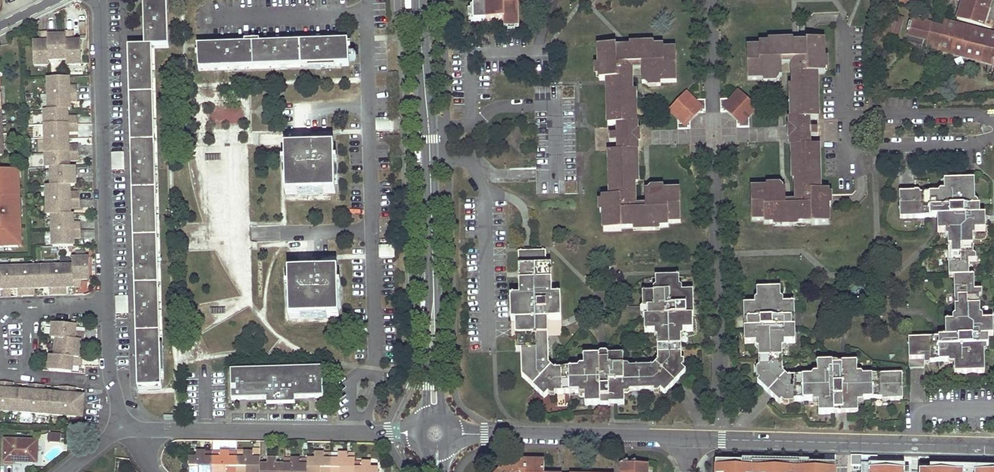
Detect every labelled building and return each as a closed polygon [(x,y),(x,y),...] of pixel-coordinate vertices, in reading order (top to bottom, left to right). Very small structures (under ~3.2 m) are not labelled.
[(145,48),(128,48),(137,388),(161,387),(152,48),(168,48),(167,0),(143,0),(145,48)] [(519,25),(518,0),(473,0),(473,20),(504,20),(504,25),(519,25)] [(905,4),(919,8),(922,0),(906,0),(905,4)] [(957,19),(982,27),(991,0),(963,0),(957,19)] [(933,19),(932,25),(942,28),(944,22),(933,19)] [(993,65),(993,61),(993,34),(944,22),(942,28),(932,25),(928,41),(938,44),(937,50),(993,65)] [(888,24),(884,40),(895,44),(900,27),(888,24)] [(49,62),(48,35),(48,32),(39,33),(39,41),(33,42),(34,68),(49,67),(49,62)] [(66,35),(66,62),(67,67),(81,67),(81,40),(75,41),(74,32),(66,32),(66,35)] [(66,62),(66,35),(53,35),(48,35),(49,62),(66,62)] [(751,189),(751,220),(764,219),(764,223),(811,222),(811,225),(828,225),(827,202),(827,198),(827,191),(820,191),(819,146),(809,147),(809,133),(808,119),(818,119),(817,74),(824,74),(823,40),(806,41),(806,44),(804,44),(759,45),(759,48),(747,48),(748,79),(780,78),(780,75),(782,75),(782,60),(792,60),(802,60),(803,70),(793,70),(793,79),(794,119),(790,119),(790,134),(791,147),(795,147),(796,180),(796,196),(807,196),(807,207),(796,207),(786,207),(786,195),(785,195),(785,191),(782,191),(782,188),(751,189)] [(347,42),(198,47),(199,71),(349,65),(347,42)] [(621,227),(668,226),(668,222),(680,222),(680,191),(645,192),(645,210),(635,210),(624,211),(624,200),(635,200),(633,152),(637,151),(637,138),(637,124),(632,124),(631,74),(620,75),(620,64),(630,64),(641,64),(641,82),(676,81),(675,50),(663,51),(663,47),(615,49),(615,46),(598,46),(599,79),(606,79),(607,124),(616,124),(616,138),(616,152),(608,152),(609,197),(602,197),(603,231),(621,230),(621,227)] [(802,60),(792,60),(793,70),(803,70),(802,60)] [(630,64),(620,64),(620,75),(631,74),(630,64)] [(49,95),(77,94),(77,86),(69,86),(69,78),(48,79),(49,95)] [(736,127),(749,127),(749,115),(755,108),(737,93),(732,99),(720,100),(721,112),(729,112),(736,118),(736,127)] [(77,94),(49,95),(49,110),(68,110),(70,110),(70,102),(77,101),(77,94)] [(678,129),(690,128),(690,120),(698,113),(705,112),(705,100),(693,100),(686,94),(671,111),(678,118),(678,129)] [(243,120),(242,108),(223,109),(224,122),(243,120)] [(68,110),(49,110),(44,111),(45,125),(78,124),(78,117),(68,117),(68,110)] [(389,117),(376,118),(376,130),(389,130),(389,117)] [(78,124),(45,125),(45,139),(68,139),(68,132),(78,132),(78,124)] [(46,154),(79,153),(79,145),(69,145),(68,139),(45,139),(46,154)] [(303,147),(284,147),(285,193),(297,193),(297,191),(323,191),(323,193),(334,192),(334,170),(333,146),(315,147),(315,148),(303,148),(303,147)] [(79,153),(46,154),(46,168),(51,168),(69,168),(69,160),(79,160),(79,153)] [(124,153),(111,153),(112,169),(124,168),(124,153)] [(69,168),(51,168),(52,186),(70,186),(76,186),(76,177),(75,168),(69,168)] [(20,171),(0,172),(0,250),(23,249),(20,171)] [(899,192),(900,218),(937,217),(937,232),(945,232),(945,236),(947,238),(949,277),(953,277),(955,316),(954,316),(952,318),(953,322),(945,323),(945,337),(909,339),(910,358),(917,358),(924,358),(925,364),(929,365),(930,362),(947,361),(950,363),(954,363),(954,374),(985,373),(984,352),(987,350),(987,346),(988,346),(988,337),(993,336),(993,321),(983,321),(983,317),(980,315),(979,298),(982,296),(981,291),(974,291),(974,276),(969,276),(969,261),(976,261),(976,257),(973,255),(973,237),(975,235),(975,231),(985,231),(985,222),(985,215),(980,216),(980,207),(977,207),(977,203),(975,201),(974,180),(944,181),(944,191),(940,191),(938,193),(921,194),(919,191),(914,191),(914,192),(899,192)] [(70,186),(52,186),(47,187),(47,201),(80,200),(80,193),(70,193),(70,186)] [(807,196),(796,196),(796,207),(807,207),(807,196)] [(80,200),(47,201),(48,215),(52,215),(71,215),(70,208),(80,207),(80,200)] [(635,200),(624,200),(624,211),(635,210),(635,200)] [(71,215),(52,215),(53,231),(81,230),(81,223),(73,223),(73,215),(71,215)] [(81,230),(53,231),(53,247),(74,247),(74,238),(82,238),(81,230)] [(392,244),(379,245),(379,257),(393,257),(392,244)] [(550,294),(549,264),(544,264),(543,251),(516,252),(518,296),(509,296),(509,300),(510,320),(514,320),(515,336),(520,335),(522,375),(544,396),(547,393),(550,396),(554,396),(555,393),(578,393),(580,395),(585,395),(585,404),(600,404),(600,406),(609,405),(609,404),(624,404),(627,394),(630,391),(653,390),(654,393),(658,393),(661,390),(664,394),(675,382),(685,372),(682,368),(684,366),(684,361),(681,361),(681,337),(683,335),(683,332),(692,331),(692,316),(694,316),(693,292),(681,292),(682,288),(680,286),(679,277),(655,278),(655,287),(653,289),(653,293),(642,293),(642,302),(643,308),(647,307),(647,317),(644,317),(645,333),(655,332),(655,336),(657,340),(658,361),(653,367),(629,367),(627,365),(623,365),(623,354),(609,355),(607,355),(607,359),(599,359),(598,356),(583,356),(583,367),(579,367),(578,369),(554,369),(548,364),(547,318),(560,318),(559,294),(550,294)] [(0,269),(0,289),(3,289),(3,297),(11,297),(11,289),(19,289),(19,297),(34,296),(34,289),(51,288),(51,296),(66,295),(66,288),(74,287),(81,287),(81,280),(90,279),(90,259),(73,259),(73,267),(0,269)] [(305,270),(287,271),(289,318),(301,317),(301,315),(326,314),(326,316),(338,316),(337,294),(337,269),(318,270),(318,272),(305,272),(305,270)] [(889,400),(903,400),(903,392),(902,374),(863,375),(861,373),(857,373),(857,362),(817,363),(817,375),(813,375),(812,377),(787,377),(783,373),(782,349),(784,347),(784,343),(795,343),(794,304),(783,303),(783,300),(781,297),(780,289),(756,290),(756,298),(754,300),(754,304),(744,305),(745,344),(756,344),(756,348),(758,350),(759,367),(757,369),(757,379),(759,380),(757,383),(768,394),(780,404),(782,402),(784,404),(793,404),(795,401),(812,401),(814,403),(818,403),(819,414),(857,412),(857,402),(862,401),(864,399),(881,399),(883,401),(889,401),(889,400)] [(128,297),(115,297),(116,312),(128,312),(128,297)] [(75,333),(76,325),(75,325),(72,325),(53,324),(52,338),(57,339),(55,356),(50,356),(49,371),(72,373),(73,365),(83,366),(83,358),(79,358),(80,349),(81,340),(85,341),(85,333),(75,333)] [(230,369),(230,383),(233,382),(233,386),(231,386),(231,399),(240,399),(240,396),(246,396),(246,399),(268,398),(268,402),(292,401),(292,397),(308,397),(308,395),(314,394),(314,397),(323,396),(322,383),(320,384),(320,380),(322,380),(322,367),(313,367),(313,369),(307,370),(307,367),(245,369),(245,371),(239,371),(239,369),(230,369)] [(75,395),(76,388),(61,387),(60,394),(44,393),(44,386),(29,384),(29,392),(13,391),(13,383),(0,382),(0,411),(84,417),(85,396),(75,395)] [(60,439),(60,435),(48,434),(48,443),(60,443),(60,439)] [(18,462),(36,463),(37,441),(5,440),(4,464),(14,464),(14,462),(14,460),(18,460),(18,462)] [(189,471),(213,471),(213,457),(213,451),(196,451),(196,457),(189,457),(189,471)] [(237,457),(229,457),(229,451),(220,451),(220,457),(213,457),(213,471),(236,471),(237,457)] [(237,452),(237,457),(236,471),(260,471),(260,463),(260,457),(253,457),(253,452),(237,452)] [(307,458),(307,471),(331,471),(331,458),(331,452),(314,452),(314,458),(307,458)] [(337,452),(337,458),(331,458),(331,471),(354,471),(354,467),(354,461),(354,453),(337,452)] [(283,457),(283,463),(283,471),(307,471),(307,458),(283,457)] [(852,467),(862,467),(863,457),(852,457),(852,467)] [(283,463),(276,463),(276,458),(267,458),(267,463),(260,463),(260,471),(283,471),(283,463)] [(378,467),(371,467),(371,461),(361,461),(361,467),(354,467),(354,471),(378,471),(378,467)] [(544,462),(517,461),(517,464),(507,468),(505,466),(499,471),(544,471),(544,462)] [(647,465),(637,465),(635,462),(630,465),(626,462),(621,465),(620,471),(647,471),(647,465)] [(727,462),(727,467),(716,466),(716,471),(836,471),(836,466),(727,462)]
